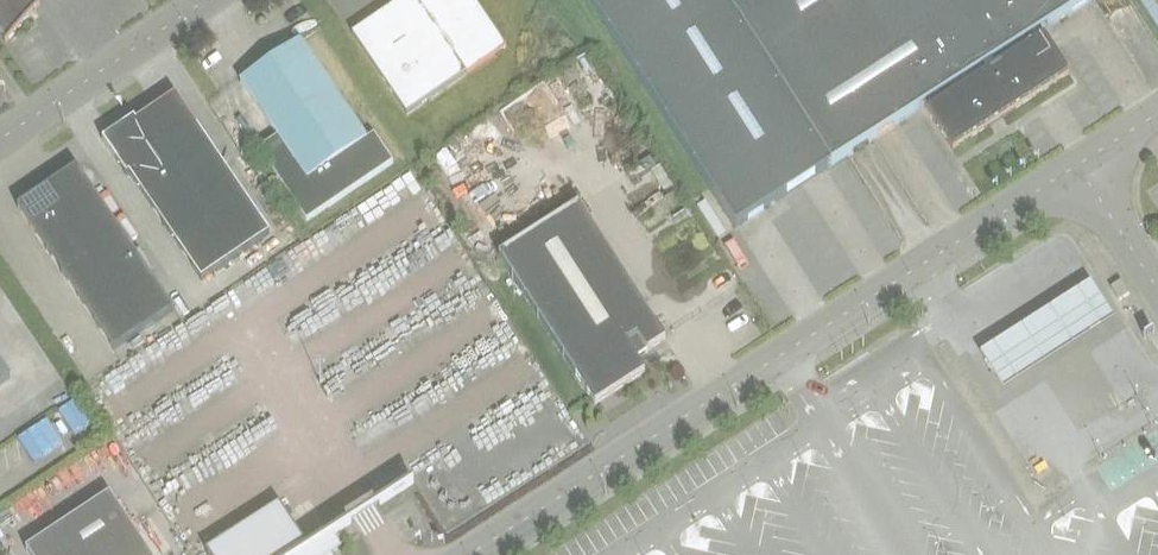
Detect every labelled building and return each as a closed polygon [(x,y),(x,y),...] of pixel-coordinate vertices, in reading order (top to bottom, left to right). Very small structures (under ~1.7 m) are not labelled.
[(5,42),(4,43),(5,44),(9,39),(21,24),(28,17),(39,6),(38,5),(37,6),(33,0),(0,0),(0,34),(5,42)] [(406,115),(506,48),(473,0),(404,0),(352,35),(406,115)] [(1040,33),(1091,0),(588,0),(734,229),(924,107),(952,150),(1068,76),(1040,33)] [(240,82),(278,139),(261,151),(309,221),(395,163),(375,135),(366,141),(299,42),(240,82)] [(134,120),(102,141),(126,177),(129,175),(201,281),(269,235),(175,96),(136,122),(134,120)] [(113,352),(172,312),(75,170),(17,210),(113,352)] [(578,205),(498,256),(594,406),(644,373),(636,359),(665,340),(578,205)] [(1110,288),(1119,301),(1129,295),(1120,282),(1110,288)] [(1095,283),(984,351),(1003,387),(1115,315),(1095,283)] [(11,378),(0,362),(0,386),(11,378)] [(329,551),(323,542),(413,484),(412,482),(307,549),(282,509),(280,510),(280,511),(211,554),(332,554),(329,551)] [(109,495),(25,550),(28,554),(149,554),(109,495)]
